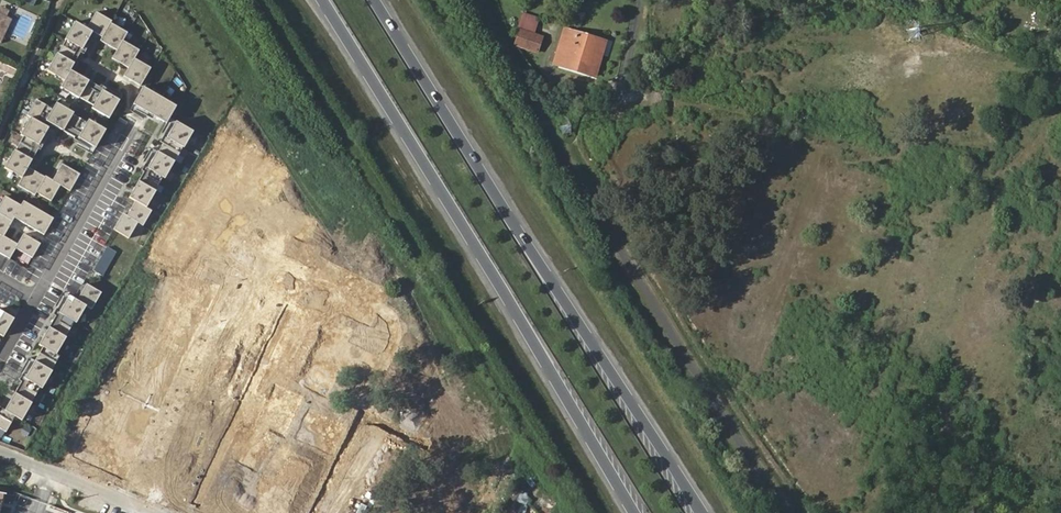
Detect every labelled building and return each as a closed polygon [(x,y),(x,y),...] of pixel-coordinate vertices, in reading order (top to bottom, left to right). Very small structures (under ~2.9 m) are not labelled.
[(131,29),(115,20),(117,18),(100,9),(91,25),(79,19),(78,21),(69,36),(88,46),(95,34),(105,39),(104,40),(120,49),(115,58),(129,66),(131,67),(127,75),(144,84),(155,65),(140,56),(144,49),(126,39),(131,29)] [(0,13),(0,32),(3,31),(10,18),(0,13)] [(10,18),(3,31),(0,32),(0,39),(2,41),(12,19),(10,18)] [(566,53),(562,67),(598,78),(608,43),(567,30),(561,51),(566,53)] [(538,54),(544,37),(523,32),(517,48),(520,49),(527,51),(538,54)] [(520,49),(517,56),(525,58),(527,51),(520,49)] [(95,78),(75,67),(79,61),(61,51),(52,67),(69,77),(65,85),(82,95),(97,104),(96,107),(113,117),(124,97),(113,91),(107,87),(106,88),(94,81),(95,78)] [(182,107),(146,86),(137,102),(173,122),(182,107)] [(57,108),(40,98),(30,115),(34,118),(26,131),(45,142),(54,126),(36,116),(39,111),(68,128),(71,123),(85,131),(82,136),(100,146),(111,127),(92,116),(90,120),(78,113),(80,110),(62,99),(57,108)] [(198,129),(180,119),(171,136),(188,146),(198,129)] [(36,160),(18,149),(7,166),(24,176),(19,185),(37,196),(40,192),(55,201),(64,185),(32,167),(36,160)] [(179,160),(161,150),(151,166),(170,176),(179,160)] [(182,161),(191,165),(196,155),(187,151),(182,161)] [(161,190),(142,179),(132,196),(140,200),(132,214),(127,212),(116,229),(130,238),(139,224),(140,221),(146,225),(155,210),(150,207),(153,203),(161,190)] [(8,194),(0,209),(0,233),(4,235),(0,241),(0,251),(13,259),(19,248),(35,258),(44,242),(27,233),(22,242),(7,233),(17,216),(48,234),(58,217),(27,199),(24,203),(8,194)] [(80,298),(74,294),(63,312),(80,321),(91,304),(96,307),(106,292),(90,282),(80,298)] [(400,307),(387,300),(380,312),(393,320),(400,307)] [(8,336),(19,317),(2,306),(0,309),(0,331),(8,336)] [(387,339),(396,324),(382,316),(373,330),(387,339)] [(72,334),(53,325),(44,342),(48,344),(29,376),(46,387),(57,369),(55,368),(63,355),(61,353),(65,346),(72,334)] [(8,432),(18,415),(25,419),(35,402),(18,393),(8,410),(0,405),(0,428),(8,432)] [(527,505),(531,495),(515,487),(510,497),(527,505)] [(504,512),(520,512),(523,504),(509,499),(504,512)]
